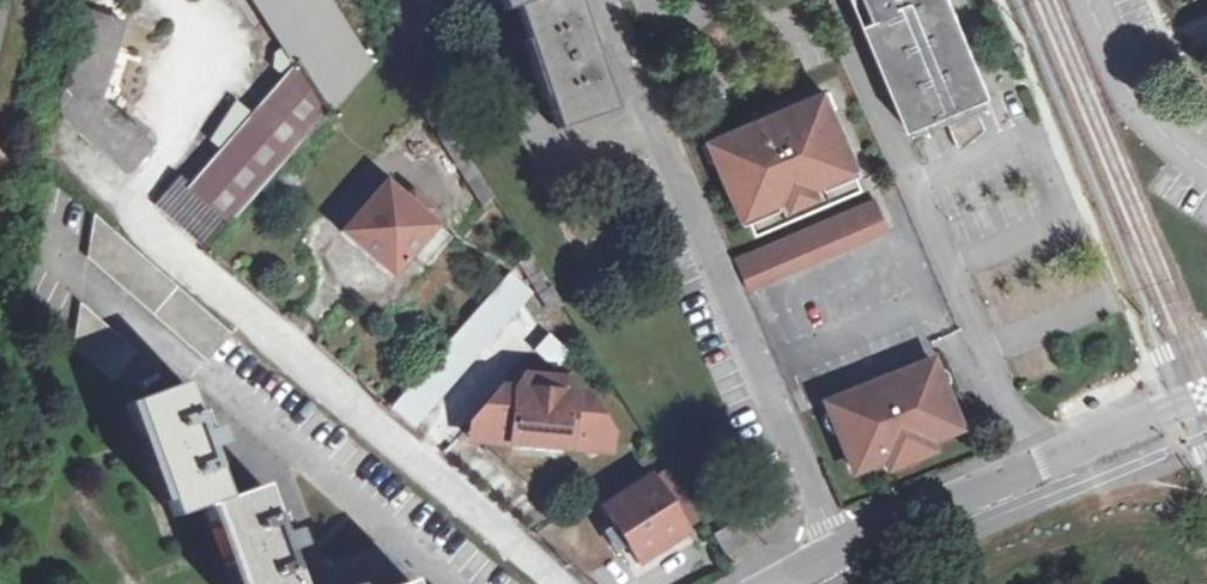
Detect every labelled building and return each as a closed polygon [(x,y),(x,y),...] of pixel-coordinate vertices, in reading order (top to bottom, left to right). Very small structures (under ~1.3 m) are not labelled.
[(296,67),(327,115),(328,118),(368,72),(323,0),(254,0),(296,67)] [(554,130),(603,115),(586,59),(590,58),(585,40),(579,41),(566,0),(496,0),(501,15),(513,11),(554,130)] [(905,134),(984,101),(944,0),(849,0),(905,134)] [(1177,12),(1204,0),(1172,0),(1177,12)] [(153,149),(96,101),(120,28),(88,16),(64,90),(59,104),(64,123),(125,176),(130,175),(153,149)] [(327,115),(296,67),(188,191),(177,183),(154,209),(167,220),(208,255),(232,228),(228,225),(327,115)] [(749,127),(709,144),(717,163),(727,188),(730,186),(740,206),(771,193),(775,204),(819,185),(815,174),(846,161),(837,140),(840,139),(830,115),(822,96),(763,120),(768,132),(754,138),(749,127)] [(477,206),(490,198),(478,178),(428,100),(415,113),(477,206)] [(946,125),(956,154),(983,135),(973,113),(946,125)] [(763,120),(749,127),(754,138),(768,132),(763,120)] [(831,199),(863,186),(858,175),(827,189),(831,199)] [(357,250),(350,257),(366,271),(373,265),(389,278),(433,228),(423,218),(426,215),(393,184),(388,188),(383,184),(341,235),(357,250)] [(871,194),(734,253),(749,287),(885,227),(871,194)] [(236,336),(100,218),(91,260),(211,364),(236,336)] [(547,315),(560,307),(525,252),(513,265),(529,289),(547,315)] [(476,309),(388,411),(408,429),(529,289),(513,265),(476,309)] [(72,345),(112,381),(135,355),(81,306),(72,345)] [(546,332),(533,350),(557,367),(570,349),(546,332)] [(865,390),(822,406),(847,470),(854,467),(856,474),(881,463),(884,473),(929,455),(926,446),(950,436),(948,430),(954,428),(929,364),(886,381),(901,416),(878,425),(865,390)] [(479,444),(491,444),(619,454),(620,432),(598,392),(570,386),(566,371),(529,368),(520,382),(507,380),(473,421),(468,436),(479,444)] [(886,381),(865,390),(878,425),(901,416),(886,381)] [(284,571),(278,554),(291,549),(285,532),(271,536),(265,519),(255,487),(218,497),(207,465),(202,450),(217,445),(211,427),(196,431),(191,416),(180,383),(130,399),(168,515),(201,504),(229,583),(288,583),(284,571)] [(591,516),(623,569),(680,533),(648,481),(591,516)] [(713,540),(725,562),(740,553),(728,533),(713,540)]
